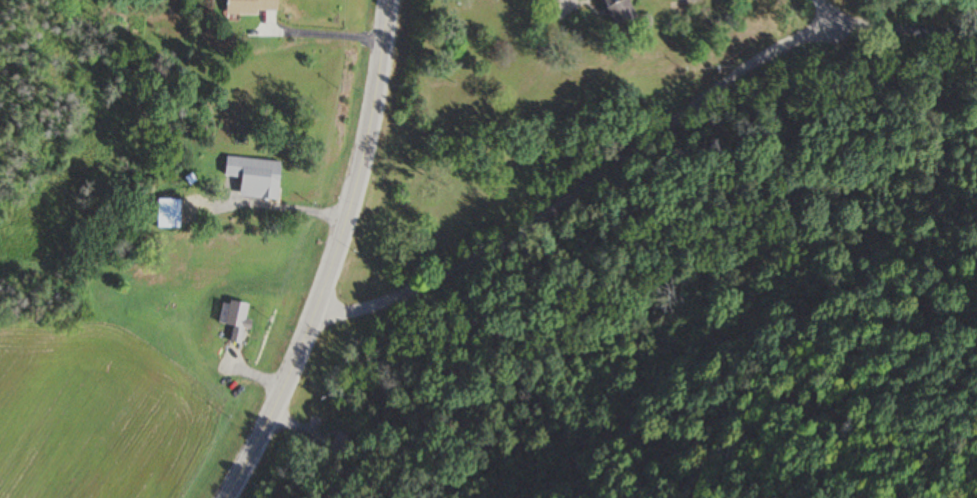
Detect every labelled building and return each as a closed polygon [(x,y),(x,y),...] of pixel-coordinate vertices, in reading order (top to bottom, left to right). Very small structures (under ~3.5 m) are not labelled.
[(223,16),(275,16),(275,0),(223,0),(223,16)] [(624,0),(598,0),(613,30),(634,19),(624,0)] [(276,203),(280,163),(225,157),(223,178),(239,180),(237,200),(276,203)] [(154,230),(178,230),(178,200),(154,200),(154,230)] [(246,304),(225,302),(222,339),(242,342),(246,304)]
